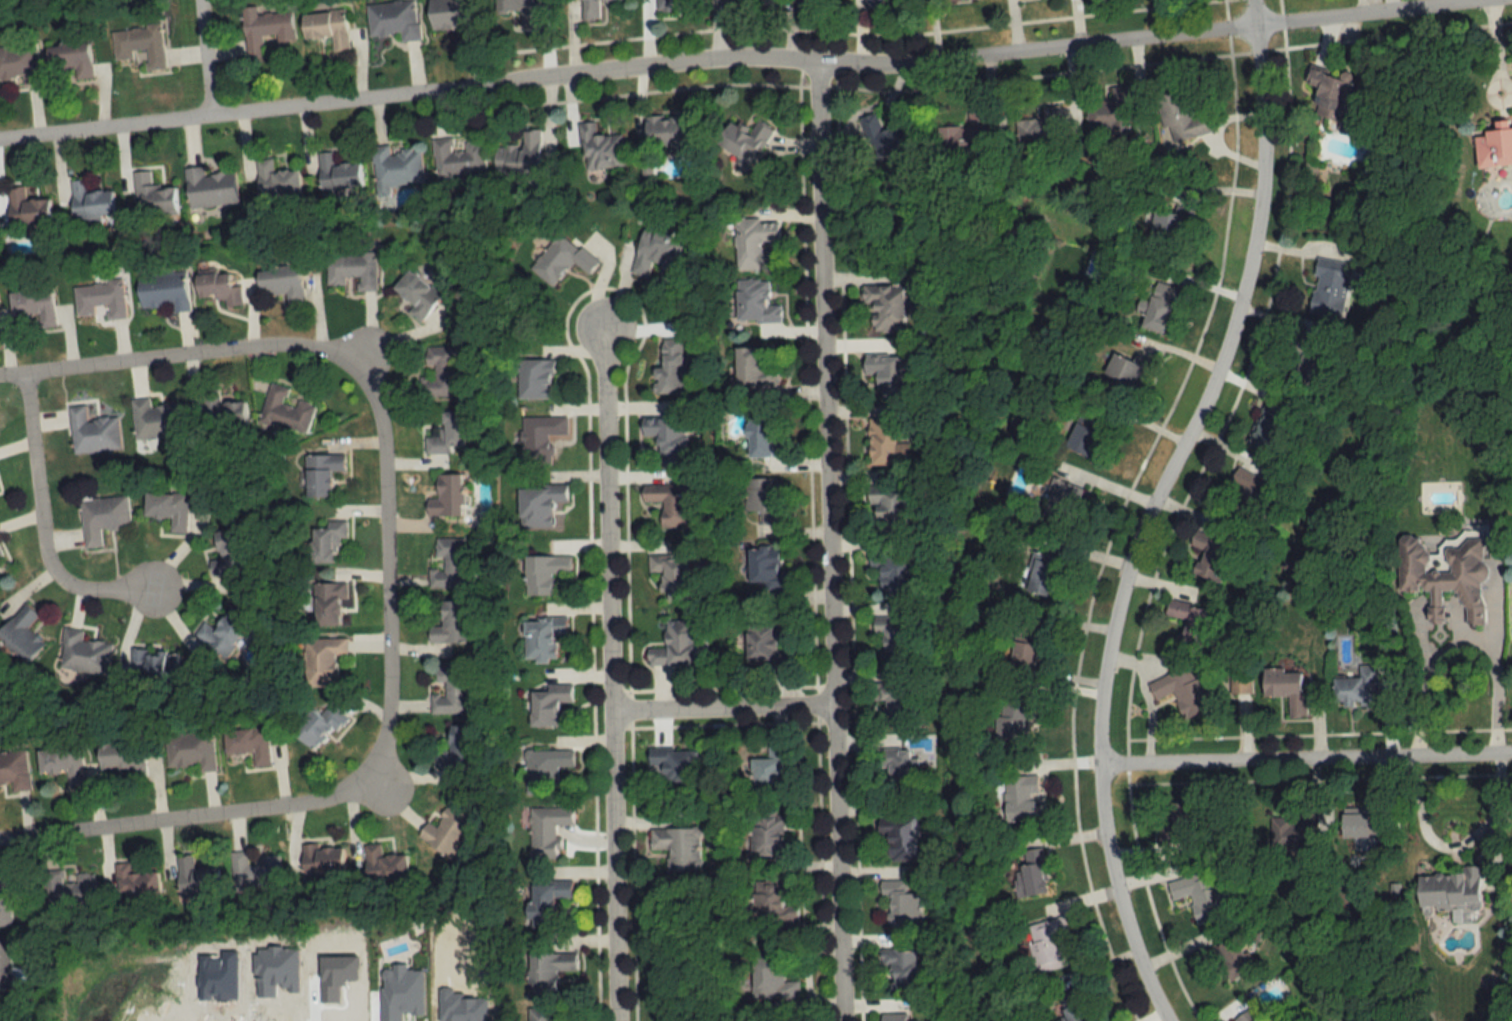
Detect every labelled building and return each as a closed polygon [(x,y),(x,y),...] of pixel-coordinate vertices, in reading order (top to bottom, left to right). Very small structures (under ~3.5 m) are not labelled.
[(366,4),(368,36),(399,33),(400,42),(419,40),(416,0),(366,4)] [(480,33),(477,0),(427,0),(430,30),(458,27),(459,35),(480,33)] [(531,0),(495,0),(495,11),(520,11),(520,27),(538,26),(537,2),(531,2),(531,0)] [(579,20),(598,20),(598,3),(625,3),(625,0),(579,0),(579,20)] [(673,11),(673,0),(654,0),(654,11),(673,11)] [(798,9),(816,9),(816,0),(798,0),(798,9)] [(863,8),(882,8),(882,0),(863,0),(863,8)] [(257,15),(256,7),(242,8),(246,59),(264,58),(262,35),(276,34),(276,43),(293,42),(291,12),(257,15)] [(303,39),(331,36),(332,51),(348,50),(345,11),(301,14),(303,39)] [(163,69),(160,26),(113,29),(115,60),(144,59),(145,71),(163,69)] [(95,42),(52,46),(54,73),(78,71),(78,80),(98,78),(95,42)] [(40,44),(0,48),(0,81),(26,78),(26,85),(43,84),(40,44)] [(1310,114),(1350,127),(1364,85),(1309,67),(1304,82),(1319,87),(1310,114)] [(1087,130),(1130,129),(1129,86),(1111,86),(1111,100),(1086,101),(1087,130)] [(1193,121),(1185,89),(1157,96),(1168,142),(1209,133),(1205,118),(1193,121)] [(1017,119),(1019,154),(1062,152),(1060,105),(1042,106),(1042,118),(1017,119)] [(940,126),(941,160),(988,160),(987,111),(968,111),(968,126),(940,126)] [(646,116),(647,146),(690,144),(688,114),(646,116)] [(905,118),(881,127),(877,114),(860,120),(877,168),(918,153),(905,118)] [(770,130),(757,122),(751,132),(730,119),(715,143),(750,164),(770,130)] [(623,167),(622,133),(595,133),(595,121),(580,122),(581,168),(623,167)] [(1511,164),(1511,126),(1509,127),(1508,121),(1495,122),(1495,129),(1483,130),(1483,135),(1474,136),(1477,167),(1511,164)] [(522,129),(522,145),(493,145),(493,171),(540,172),(540,129),(522,129)] [(435,176),(485,173),(483,140),(456,141),(456,137),(433,139),(435,176)] [(370,147),(376,196),(388,195),(387,186),(423,182),(419,148),(389,152),(388,145),(370,147)] [(317,153),(322,191),(362,186),(359,162),(335,165),(333,151),(317,153)] [(255,160),(260,199),(301,193),(298,168),(274,171),(272,158),(255,160)] [(236,203),(232,170),(204,174),(203,166),(183,168),(189,209),(236,203)] [(137,218),(177,215),(175,185),(152,186),(150,170),(133,171),(137,218)] [(72,219),(114,217),(112,190),(87,192),(86,180),(70,180),(72,219)] [(7,188),(9,232),(50,230),(49,198),(24,199),(23,187),(7,188)] [(1179,250),(1184,214),(1155,210),(1150,246),(1179,250)] [(735,270),(770,270),(770,249),(761,249),(761,241),(778,241),(778,219),(735,219),(735,270)] [(630,273),(648,278),(652,263),(675,270),(684,236),(644,225),(630,273)] [(556,232),(531,270),(555,285),(568,265),(588,277),(600,259),(556,232)] [(375,291),(375,254),(326,253),(326,287),(345,287),(345,277),(357,277),(357,291),(375,291)] [(1307,313),(1338,319),(1348,263),(1318,257),(1307,313)] [(259,298),(284,295),(285,304),(303,302),(298,265),(255,271),(259,298)] [(407,312),(420,322),(441,294),(407,269),(392,289),(413,304),(407,312)] [(137,275),(139,307),(171,305),(171,312),(188,311),(186,272),(137,275)] [(196,300),(231,300),(231,273),(196,273),(196,300)] [(736,280),(736,322),(781,322),(781,304),(768,304),(768,280),(736,280)] [(125,319),(123,281),(73,284),(75,317),(93,315),(93,307),(105,306),(106,320),(125,319)] [(1178,308),(1184,291),(1156,282),(1140,326),(1162,334),(1171,306),(1178,308)] [(904,330),(903,284),(862,285),(862,304),(872,303),(873,332),(904,330)] [(8,292),(10,317),(37,315),(38,328),(55,327),(52,288),(8,292)] [(685,338),(658,338),(659,393),(686,393),(685,338)] [(426,347),(427,379),(420,379),(421,397),(458,396),(457,346),(426,347)] [(735,347),(736,397),(751,397),(751,388),(779,387),(778,368),(762,368),(762,347),(735,347)] [(1100,383),(1130,396),(1144,367),(1114,353),(1100,383)] [(874,375),(874,398),(910,398),(910,356),(864,356),(864,375),(874,375)] [(551,360),(518,360),(518,399),(551,399),(551,360)] [(306,434),(314,405),(288,398),(290,389),(270,384),(260,422),(306,434)] [(183,435),(180,403),(149,406),(149,398),(130,400),(134,440),(183,435)] [(204,428),(246,427),(246,402),(203,403),(204,428)] [(120,450),(117,416),(85,419),(84,405),(67,406),(71,454),(120,450)] [(1244,443),(1272,456),(1289,420),(1261,407),(1244,443)] [(1094,459),(1111,420),(1081,408),(1065,447),(1094,459)] [(464,411),(441,411),(441,437),(425,437),(425,454),(452,454),(452,446),(464,446),(464,411)] [(746,457),(784,457),(784,448),(771,448),(771,414),(745,414),(746,457)] [(521,417),(521,466),(551,466),(551,435),(567,435),(567,417),(521,417)] [(685,417),(642,418),(642,437),(657,436),(657,465),(686,464),(685,417)] [(908,442),(895,442),(895,417),(868,417),(868,465),(908,465),(908,442)] [(330,471),(343,471),(343,455),(304,455),(304,497),(330,497),(330,471)] [(436,498),(426,498),(425,516),(461,516),(462,474),(436,474),(436,498)] [(1233,509),(1264,509),(1264,474),(1233,474),(1233,509)] [(778,509),(778,478),(745,478),(745,512),(759,512),(759,524),(787,523),(787,509),(778,509)] [(1080,509),(1080,482),(1045,482),(1045,509),(1080,509)] [(660,528),(691,528),(692,484),(642,484),(642,502),(660,503),(660,528)] [(552,527),(552,509),(567,508),(566,486),(519,487),(520,528),(552,527)] [(867,509),(872,508),(873,533),(904,532),(903,491),(867,492),(867,509)] [(186,493),(143,493),(142,517),(168,518),(168,533),(186,533),(186,493)] [(128,529),(127,496),(78,499),(81,548),(100,547),(99,531),(128,529)] [(312,563),(334,563),(334,538),(345,538),(345,520),(312,520),(312,563)] [(207,562),(211,577),(247,567),(236,526),(212,533),(219,558),(207,562)] [(1399,591),(1429,591),(1429,622),(1444,622),(1443,591),(1463,591),(1464,625),(1483,625),(1483,579),(1485,579),(1484,526),(1461,526),(1462,540),(1439,540),(1439,555),(1423,555),(1423,535),(1398,536),(1399,591)] [(1228,541),(1193,532),(1189,546),(1202,550),(1195,575),(1217,581),(1228,541)] [(466,538),(435,538),(435,559),(442,559),(442,567),(428,567),(428,588),(466,588),(466,538)] [(787,587),(787,571),(779,571),(778,546),(747,546),(748,587),(787,587)] [(1055,597),(1064,558),(1033,551),(1025,590),(1055,597)] [(525,556),(526,595),(551,595),(551,574),(570,574),(570,556),(525,556)] [(660,592),(666,592),(666,600),(687,600),(687,556),(647,556),(647,574),(660,574),(660,592)] [(910,595),(910,559),(869,559),(869,568),(878,568),(878,595),(910,595)] [(313,625),(339,625),(339,600),(346,600),(346,583),(313,583),(313,625)] [(1165,616),(1186,621),(1180,648),(1208,654),(1218,610),(1168,600),(1165,616)] [(467,601),(440,601),(440,626),(428,626),(428,643),(467,643),(467,601)] [(25,627),(37,615),(23,603),(0,628),(0,639),(27,662),(43,643),(25,627)] [(213,628),(203,622),(193,636),(224,658),(248,624),(227,609),(213,628)] [(911,663),(912,628),(900,627),(900,617),(876,616),(875,646),(877,646),(877,662),(911,663)] [(523,620),(524,662),(556,661),(555,635),(566,635),(565,619),(523,620)] [(647,666),(693,665),(693,620),(664,620),(665,648),(646,648),(647,666)] [(790,647),(779,646),(779,624),(743,624),(743,664),(790,665),(790,647)] [(1010,670),(1041,673),(1045,630),(1014,627),(1010,670)] [(57,670),(106,675),(110,644),(81,641),(82,630),(62,628),(57,670)] [(305,687),(335,687),(335,656),(346,656),(346,639),(305,639),(305,687)] [(131,652),(131,683),(175,683),(175,651),(131,652)] [(430,714),(468,714),(468,664),(435,664),(435,684),(444,684),(444,694),(430,694),(430,714)] [(1147,683),(1154,701),(1172,694),(1183,720),(1212,708),(1200,676),(1195,678),(1190,666),(1147,683)] [(1377,706),(1377,666),(1358,666),(1358,678),(1333,678),(1333,706),(1377,706)] [(1263,670),(1263,697),(1288,696),(1288,718),(1304,718),(1304,670),(1263,670)] [(1229,694),(1251,694),(1251,676),(1229,676),(1229,694)] [(883,717),(913,717),(913,683),(874,683),(874,703),(883,703),(883,717)] [(529,687),(529,727),(561,727),(561,703),(572,703),(572,687),(529,687)] [(997,748),(1027,748),(1027,717),(1037,717),(1037,699),(998,698),(997,748)] [(346,719),(330,703),(318,715),(312,709),(290,731),(313,753),(346,719)] [(436,767),(472,768),(473,727),(449,726),(449,752),(436,752),(436,767)] [(266,727),(223,729),(224,755),(251,754),(251,767),(268,766),(266,727)] [(196,773),(213,772),(212,731),(164,733),(165,767),(196,766),(196,773)] [(119,768),(118,780),(143,781),(144,740),(98,740),(98,768),(119,768)] [(37,775),(64,774),(65,786),(82,785),(80,747),(36,749),(37,775)] [(783,766),(793,765),(793,747),(766,747),(767,759),(750,759),(751,794),(783,794),(783,766)] [(888,768),(888,794),(919,794),(919,758),(910,758),(910,749),(875,749),(875,768),(888,768)] [(525,750),(525,794),(557,795),(558,768),(573,768),(573,751),(525,750)] [(10,785),(10,792),(28,791),(26,751),(0,753),(0,786),(10,785)] [(696,751),(648,751),(648,781),(659,781),(659,791),(696,791),(696,751)] [(1036,794),(1038,794),(1037,776),(1003,777),(1004,822),(1037,821),(1036,794)] [(426,822),(417,838),(454,859),(477,819),(449,802),(435,827),(426,822)] [(1171,805),(1171,826),(1160,826),(1159,843),(1194,844),(1194,805),(1171,805)] [(530,859),(558,859),(558,825),(574,825),(574,808),(530,808),(530,859)] [(795,840),(784,840),(784,815),(751,815),(751,857),(795,857),(795,840)] [(918,820),(877,821),(878,838),(886,838),(887,861),(919,860),(918,820)] [(669,871),(700,871),(700,828),(651,829),(651,850),(669,850),(669,871)] [(407,880),(406,854),(381,855),(380,844),(364,845),(365,881),(407,880)] [(301,847),(302,875),(344,874),(343,845),(301,847)] [(1018,850),(1019,896),(1045,895),(1044,849),(1018,850)] [(230,854),(232,887),(281,885),(279,852),(230,854)] [(175,856),(177,896),(219,894),(218,868),(192,869),(192,856),(175,856)] [(114,864),(115,898),(157,897),(156,872),(130,873),(129,863),(114,864)] [(1479,866),(1463,866),(1463,873),(1417,875),(1418,910),(1481,908),(1479,866)] [(74,873),(74,882),(63,882),(62,870),(42,871),(44,907),(95,904),(93,872),(74,873)] [(1167,882),(1171,901),(1188,896),(1196,923),(1238,912),(1233,891),(1218,895),(1212,870),(1167,882)] [(0,876),(0,927),(11,927),(11,876),(0,876)] [(922,893),(906,893),(906,880),(880,880),(880,899),(889,899),(889,926),(922,926),(922,893)] [(531,883),(532,928),(556,927),(556,898),(570,898),(570,882),(531,883)] [(785,884),(753,883),(753,925),(798,926),(798,906),(785,906),(785,884)] [(1060,936),(1067,934),(1064,917),(1026,926),(1036,973),(1066,967),(1060,936)] [(1214,946),(1227,981),(1255,970),(1241,936),(1214,946)] [(9,990),(9,940),(0,940),(0,990),(9,990)] [(918,993),(918,951),(881,951),(881,975),(891,975),(891,993),(918,993)] [(751,954),(751,999),(799,999),(799,981),(787,981),(787,953),(751,954)] [(529,954),(529,994),(555,993),(555,971),(576,971),(575,954),(529,954)] [(1089,985),(1058,995),(1067,1020),(1101,1020),(1089,985)] [(8,1002),(0,1002),(0,1020),(8,1020),(8,1002)] [(1253,1007),(1234,1019),(1236,1020),(1262,1020),(1253,1007)] [(527,1020),(556,1020),(556,1008),(527,1008),(527,1020)]
